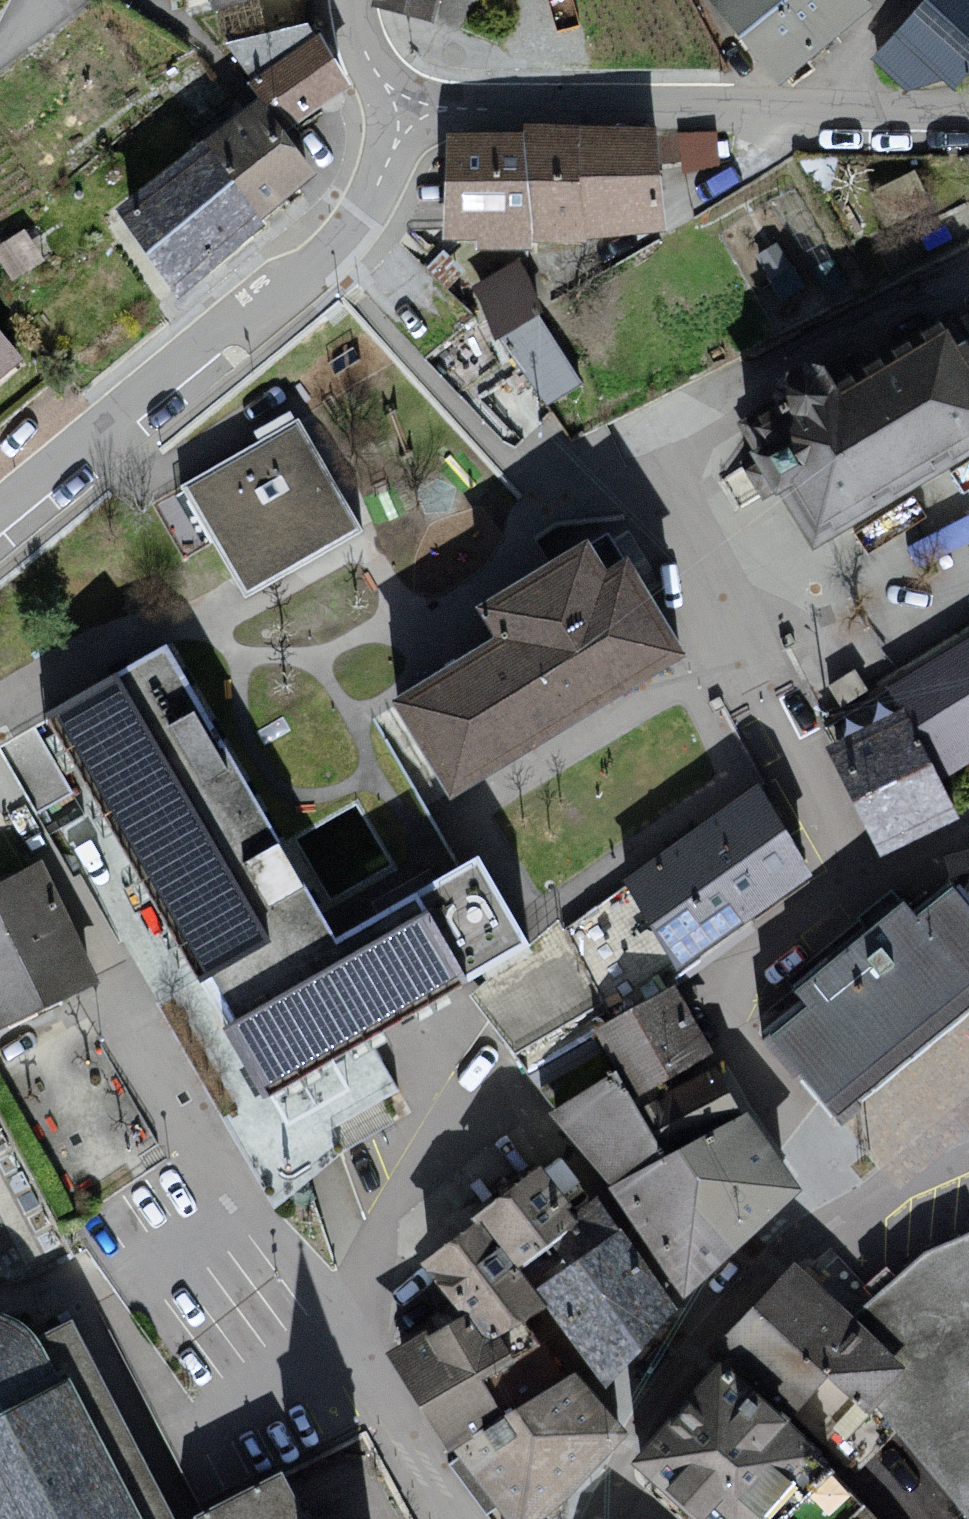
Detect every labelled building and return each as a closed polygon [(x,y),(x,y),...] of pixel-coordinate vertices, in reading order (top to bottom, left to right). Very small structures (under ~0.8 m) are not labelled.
[(219,15),(281,0),(216,0),(219,15)] [(382,16),(440,29),(447,0),(385,0),(382,16)] [(715,1),(788,96),(875,11),(865,0),(717,0),(715,1)] [(877,70),(912,99),(968,94),(968,0),(944,0),(877,70)] [(254,32),(280,104),(354,77),(328,6),(254,32)] [(268,112),(125,227),(189,300),(333,185),(268,112)] [(672,145),(452,143),(446,238),(534,242),(675,238),(672,145)] [(547,399),(590,371),(512,255),(469,283),(547,399)] [(810,547),(968,454),(968,342),(953,315),(745,437),(810,547)] [(0,340),(0,397),(29,371),(0,340)] [(299,425),(187,490),(252,601),(364,537),(299,425)] [(494,633),(398,688),(455,789),(684,655),(626,556),(607,567),(589,538),(475,601),(494,633)] [(335,938),(159,642),(44,710),(202,977),(270,1091),(366,1034),(459,980),(525,941),(474,856),(335,938)] [(892,691),(903,709),(941,782),(968,763),(968,646),(892,691)] [(903,709),(824,745),(880,855),(956,815),(941,782),(903,709)] [(756,784),(626,885),(676,963),(812,874),(756,784)] [(0,883),(0,1027),(98,978),(40,863),(0,883)] [(676,963),(626,885),(525,941),(459,980),(550,1111),(616,1069),(591,1031),(678,986),(669,970),(676,963)] [(840,1108),(968,1003),(968,903),(956,887),(917,919),(904,902),(793,991),(809,1010),(779,1034),(840,1108)] [(409,1114),(366,1034),(270,1091),(202,977),(157,1000),(277,1208),(340,1153),(409,1114)] [(678,986),(591,1031),(616,1069),(634,1097),(716,1062),(678,986)] [(740,1111),(716,1062),(634,1097),(666,1153),(740,1111)] [(616,1069),(550,1111),(607,1186),(666,1153),(634,1097),(616,1069)] [(666,1153),(607,1186),(685,1300),(803,1183),(750,1105),(740,1111),(666,1153)] [(536,1293),(622,1233),(598,1198),(573,1213),(540,1168),(477,1217),(475,1223),(536,1293)] [(475,1223),(417,1265),(464,1315),(484,1339),(525,1318),(546,1307),(536,1293),(475,1223)] [(622,1233),(536,1293),(546,1307),(605,1380),(674,1303),(622,1233)] [(865,1318),(917,1367),(870,1416),(968,1518),(968,1239),(865,1318)] [(801,1267),(726,1350),(835,1453),(870,1416),(917,1367),(865,1318),(819,1281),(801,1267)] [(85,1320),(45,1340),(11,1314),(0,1316),(0,1518),(186,1518),(85,1320)] [(484,1339),(464,1315),(393,1353),(451,1453),(565,1377),(551,1353),(539,1338),(525,1318),(484,1339)] [(642,1455),(708,1518),(776,1518),(828,1466),(727,1368),(642,1455)] [(451,1453),(501,1518),(533,1518),(626,1434),(575,1370),(565,1377),(451,1453)] [(296,1492),(242,1518),(310,1518),(296,1492)] [(874,1509),(863,1518),(882,1518),(874,1509)]
